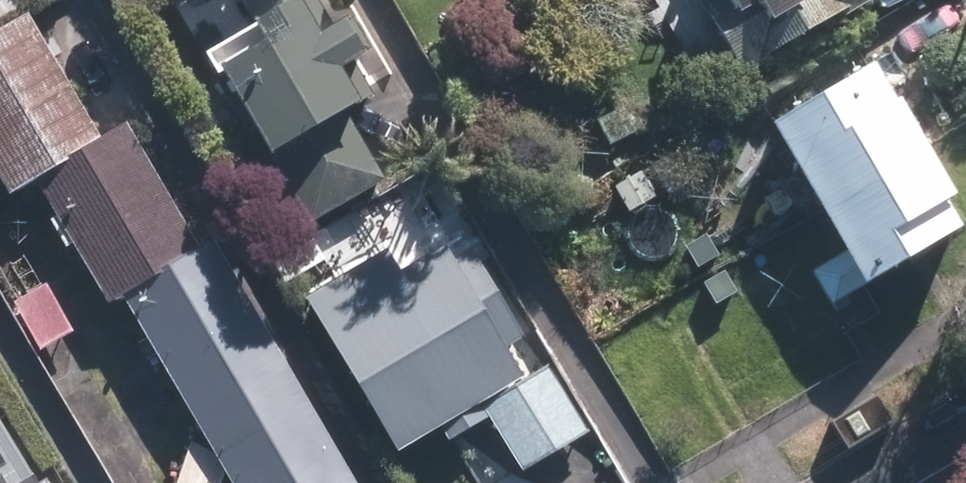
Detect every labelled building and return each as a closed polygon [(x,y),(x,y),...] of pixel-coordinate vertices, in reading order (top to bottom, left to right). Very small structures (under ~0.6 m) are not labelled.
[(322,0),(241,0),(255,24),(213,47),(310,217),(385,176),(345,104),(373,88),(357,60),(372,50),(352,14),(336,24),(322,0)] [(713,8),(750,71),(779,54),(777,51),(852,5),(855,9),(869,0),(727,0),(713,8)] [(0,23),(0,164),(17,194),(43,179),(117,305),(130,298),(238,482),(365,482),(221,237),(206,246),(135,125),(108,140),(36,17),(6,34),(0,23)] [(827,198),(934,135),(908,90),(904,93),(882,56),(779,116),(827,198)] [(628,99),(601,113),(614,140),(642,125),(628,99)] [(827,198),(852,239),(811,262),(832,296),(871,273),(874,278),(965,223),(965,217),(952,193),(964,186),(934,135),(827,198)] [(459,254),(451,239),(406,266),(393,242),(310,291),(403,447),(444,422),(453,437),(493,414),(525,467),(591,428),(550,359),(531,372),(511,339),(529,329),(477,242),(459,254)] [(42,349),(44,349),(75,330),(49,285),(47,282),(13,302),(42,349)] [(33,477),(0,422),(0,482),(55,482),(47,470),(33,477)]
